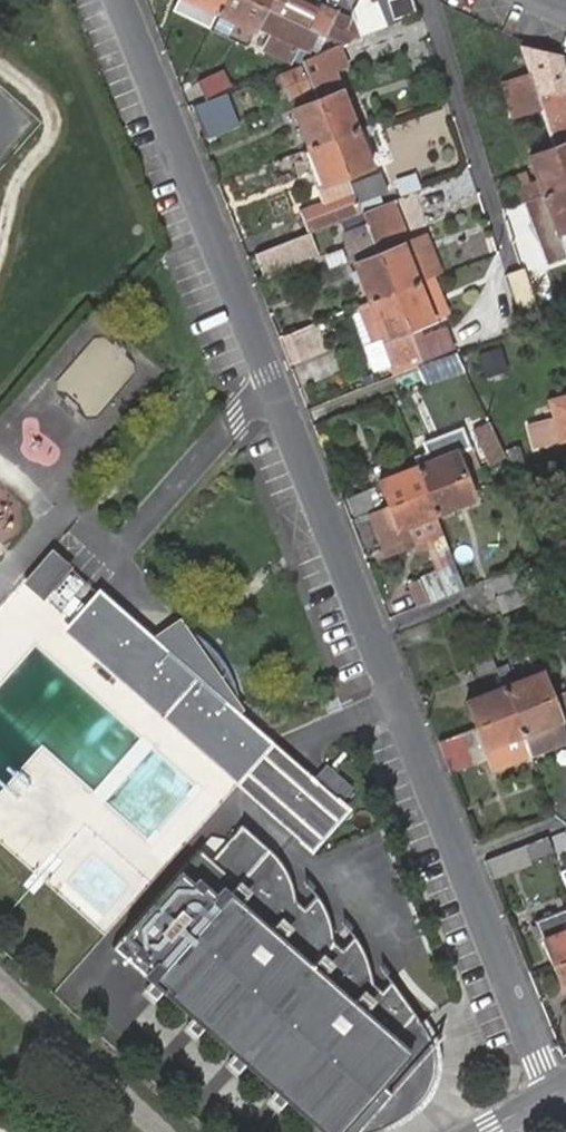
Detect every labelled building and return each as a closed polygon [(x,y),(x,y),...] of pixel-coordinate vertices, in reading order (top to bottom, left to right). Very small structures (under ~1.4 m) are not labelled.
[(172,8),(210,26),(217,11),(222,0),(176,0),(172,8)] [(251,0),(222,0),(217,11),(254,29),(265,6),(251,0)] [(265,6),(274,10),(324,34),(336,8),(322,1),(319,8),(303,0),(251,0),(265,6)] [(415,12),(411,0),(388,0),(393,20),(415,12)] [(319,47),(324,34),(274,10),(265,29),(273,32),(266,46),(291,57),(295,48),(306,53),(310,43),(319,47)] [(334,138),(357,129),(334,68),(348,63),(341,43),(302,56),(319,97),(334,138)] [(565,185),(565,104),(561,88),(565,87),(565,86),(559,54),(536,44),(545,90),(536,92),(538,100),(553,146),(565,185)] [(311,86),(302,63),(280,72),(288,95),(311,86)] [(210,92),(235,82),(229,67),(204,79),(210,92)] [(538,100),(536,92),(534,88),(528,70),(502,79),(513,108),(538,100)] [(240,123),(225,89),(192,103),(206,137),(240,123)] [(334,138),(319,97),(293,107),(309,148),(334,138)] [(376,130),(373,123),(357,129),(334,138),(349,177),(372,168),(360,136),(376,130)] [(353,186),(349,177),(334,138),(309,148),(323,185),(320,186),(326,201),(305,210),(312,228),(362,208),(360,203),(353,186)] [(524,200),(565,186),(565,185),(553,146),(531,154),(539,179),(526,184),(521,173),(515,175),(519,186),(524,200)] [(414,172),(395,178),(400,193),(418,187),(414,172)] [(383,174),(353,186),(360,203),(390,192),(383,174)] [(524,200),(544,265),(565,258),(557,233),(565,230),(565,186),(524,200)] [(368,224),(395,292),(419,283),(439,276),(423,236),(400,245),(397,236),(391,220),(399,217),(392,199),(384,202),(363,211),(368,224)] [(397,236),(400,245),(409,241),(399,217),(391,220),(397,236)] [(344,233),(370,302),(386,295),(395,292),(368,224),(344,233)] [(309,257),(300,236),(256,253),(266,275),(309,257)] [(521,267),(505,272),(519,314),(526,333),(540,328),(534,310),(521,267)] [(419,352),(422,361),(455,348),(446,325),(423,335),(420,325),(433,320),(419,283),(395,292),(410,329),(415,344),(419,352)] [(385,339),(376,341),(383,357),(397,352),(400,359),(410,355),(407,348),(415,344),(410,329),(395,292),(386,295),(370,302),(380,326),(385,339)] [(370,302),(356,307),(371,344),(376,341),(385,339),(380,326),(370,302)] [(301,328),(311,355),(325,350),(315,323),(301,328)] [(294,361),(311,355),(301,328),(284,335),(294,361)] [(419,352),(415,344),(407,348),(410,355),(419,352)] [(386,364),(400,359),(397,352),(383,357),(386,364)] [(465,374),(457,357),(423,372),(431,389),(465,374)] [(555,402),(559,416),(527,426),(533,447),(565,437),(565,399),(555,402)] [(483,467),(506,458),(487,418),(470,425),(481,448),(475,451),(483,467)] [(427,489),(466,474),(451,437),(426,447),(432,461),(418,467),(427,489)] [(518,464),(529,462),(525,445),(513,448),(518,464)] [(389,504),(427,489),(418,467),(380,481),(389,504)] [(427,489),(437,514),(475,499),(466,474),(427,489)] [(415,522),(437,514),(427,489),(389,504),(375,510),(390,552),(421,541),(414,523),(415,522)] [(375,509),(368,490),(348,498),(354,516),(375,509)] [(428,544),(446,537),(437,514),(415,522),(414,523),(421,541),(426,539),(428,544)] [(429,603),(466,588),(446,537),(428,544),(439,572),(420,579),(429,603)] [(54,551),(25,582),(43,598),(72,566),(54,551)] [(519,566),(491,577),(496,591),(523,580),(524,579),(519,566)] [(552,572),(493,595),(499,612),(559,589),(552,572)] [(185,628),(178,619),(153,636),(125,613),(126,613),(98,589),(62,629),(314,852),(350,809),(341,801),(352,788),(327,765),(315,778),(291,758),(273,743),(238,714),(242,710),(236,701),(238,698),(233,680),(224,662),(208,644),(185,628)] [(126,613),(125,613),(153,636),(178,619),(162,613),(145,611),(126,613)] [(496,666),(490,649),(474,656),(480,671),(496,666)] [(503,687),(512,711),(551,696),(542,672),(511,683),(508,675),(511,674),(507,665),(497,669),(503,687)] [(463,701),(473,727),(512,711),(503,687),(463,701)] [(551,696),(558,712),(565,708),(565,692),(565,690),(551,696)] [(512,711),(528,751),(565,736),(565,733),(558,712),(551,696),(512,711)] [(492,771),(530,757),(528,751),(512,711),(473,727),(484,752),(492,771)] [(473,727),(460,732),(470,758),(484,752),(473,727)] [(440,740),(450,766),(470,758),(460,732),(440,740)] [(528,751),(530,757),(565,742),(565,736),(528,751)] [(359,951),(352,959),(342,951),(334,942),(332,924),(326,910),(323,906),(314,917),(305,909),(296,902),(291,880),(285,865),(274,853),(260,842),(243,829),(213,863),(200,851),(121,939),(150,967),(143,975),(153,984),(147,991),(155,999),(162,990),(194,1019),(187,1027),(195,1035),(202,1026),(236,1056),(229,1064),(237,1072),(245,1064),(277,1093),(270,1100),(278,1108),(285,1100),(320,1131),(369,1131),(381,1127),(400,1117),(414,1107),(423,1097),(432,1079),(434,1059),(430,1043),(427,1034),(413,1011),(402,997),(399,994),(394,1001),(384,992),(375,984),(372,967),(365,952),(362,947),(359,951)] [(546,837),(523,846),(529,863),(554,854),(546,837)] [(487,860),(493,876),(529,863),(523,846),(487,860)] [(316,897),(305,909),(314,917),(323,906),(316,897)] [(554,963),(565,958),(565,909),(537,920),(554,963)] [(351,941),(342,951),(352,959),(359,951),(355,946),(351,941)] [(554,963),(563,985),(565,984),(565,958),(554,963)] [(391,984),(384,992),(394,1001),(399,994),(391,984)]
